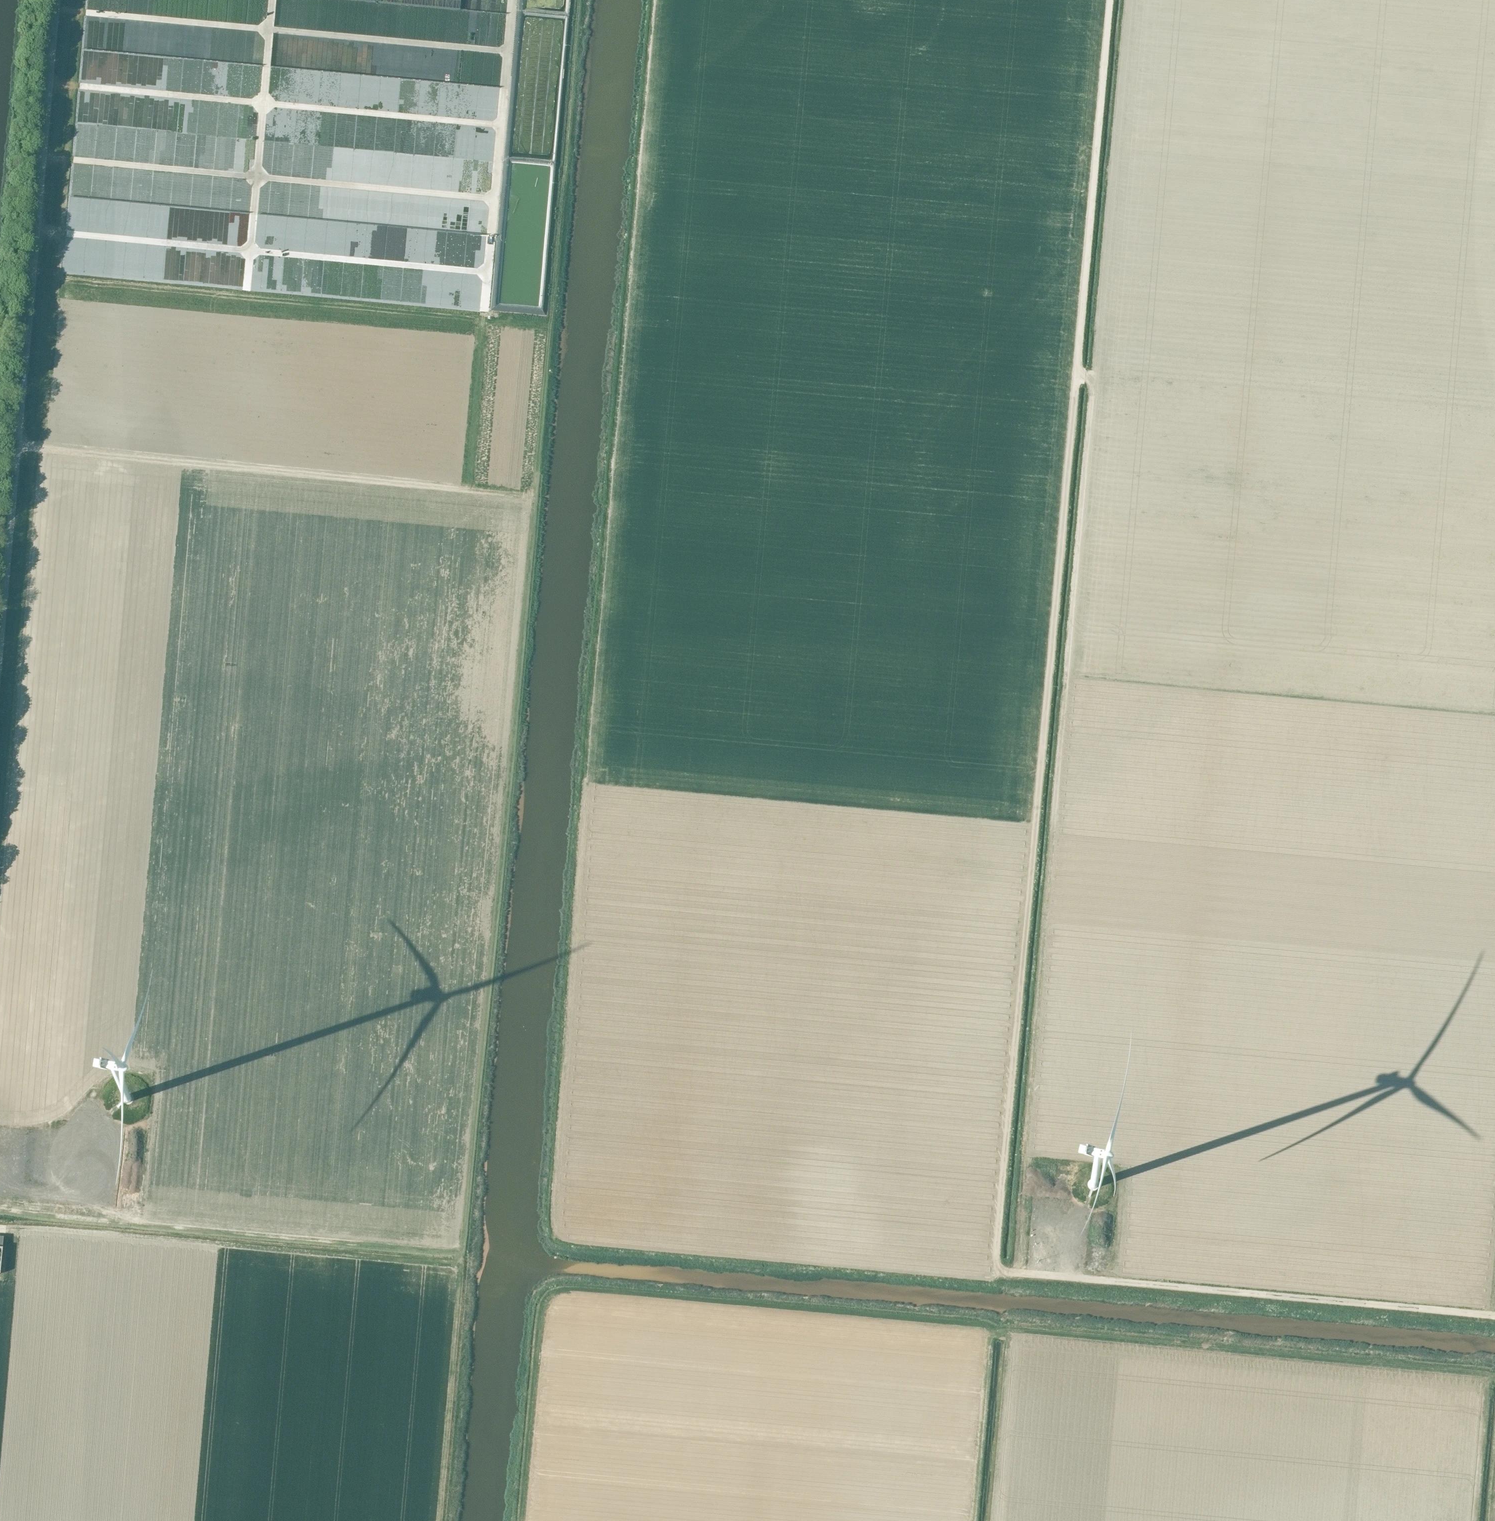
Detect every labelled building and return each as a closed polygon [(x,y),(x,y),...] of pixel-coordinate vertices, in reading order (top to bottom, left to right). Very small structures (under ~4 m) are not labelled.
[(122,1098),(121,1098),(122,1099),(122,1100),(122,1101),(123,1102),(123,1103),(124,1103),(124,1104),(125,1104),(126,1104),(127,1104),(128,1105),(128,1104),(129,1104),(130,1104),(131,1104),(131,1103),(132,1103),(132,1102),(133,1101),(133,1100),(133,1099),(134,1099),(134,1098),(133,1097),(133,1096),(133,1095),(132,1095),(132,1094),(131,1094),(131,1093),(130,1093),(129,1093),(129,1092),(128,1092),(127,1092),(126,1092),(126,1093),(125,1093),(124,1093),(124,1094),(123,1094),(123,1095),(122,1095),(122,1096),(122,1097),(122,1098)] [(1088,1184),(1088,1185),(1088,1186),(1088,1187),(1089,1188),(1089,1189),(1090,1189),(1090,1190),(1091,1190),(1092,1190),(1093,1191),(1094,1191),(1094,1190),(1095,1190),(1096,1190),(1097,1190),(1097,1189),(1098,1189),(1098,1188),(1099,1188),(1099,1187),(1099,1186),(1100,1185),(1100,1184),(1099,1183),(1099,1182),(1099,1181),(1098,1181),(1098,1180),(1097,1180),(1097,1179),(1096,1179),(1095,1179),(1094,1178),(1093,1179),(1092,1179),(1091,1179),(1090,1180),(1089,1180),(1089,1181),(1088,1181),(1088,1182),(1088,1183),(1088,1184)] [(11,1207),(12,1195),(1,1194),(1,1197),(0,1197),(0,1205),(11,1207)]
